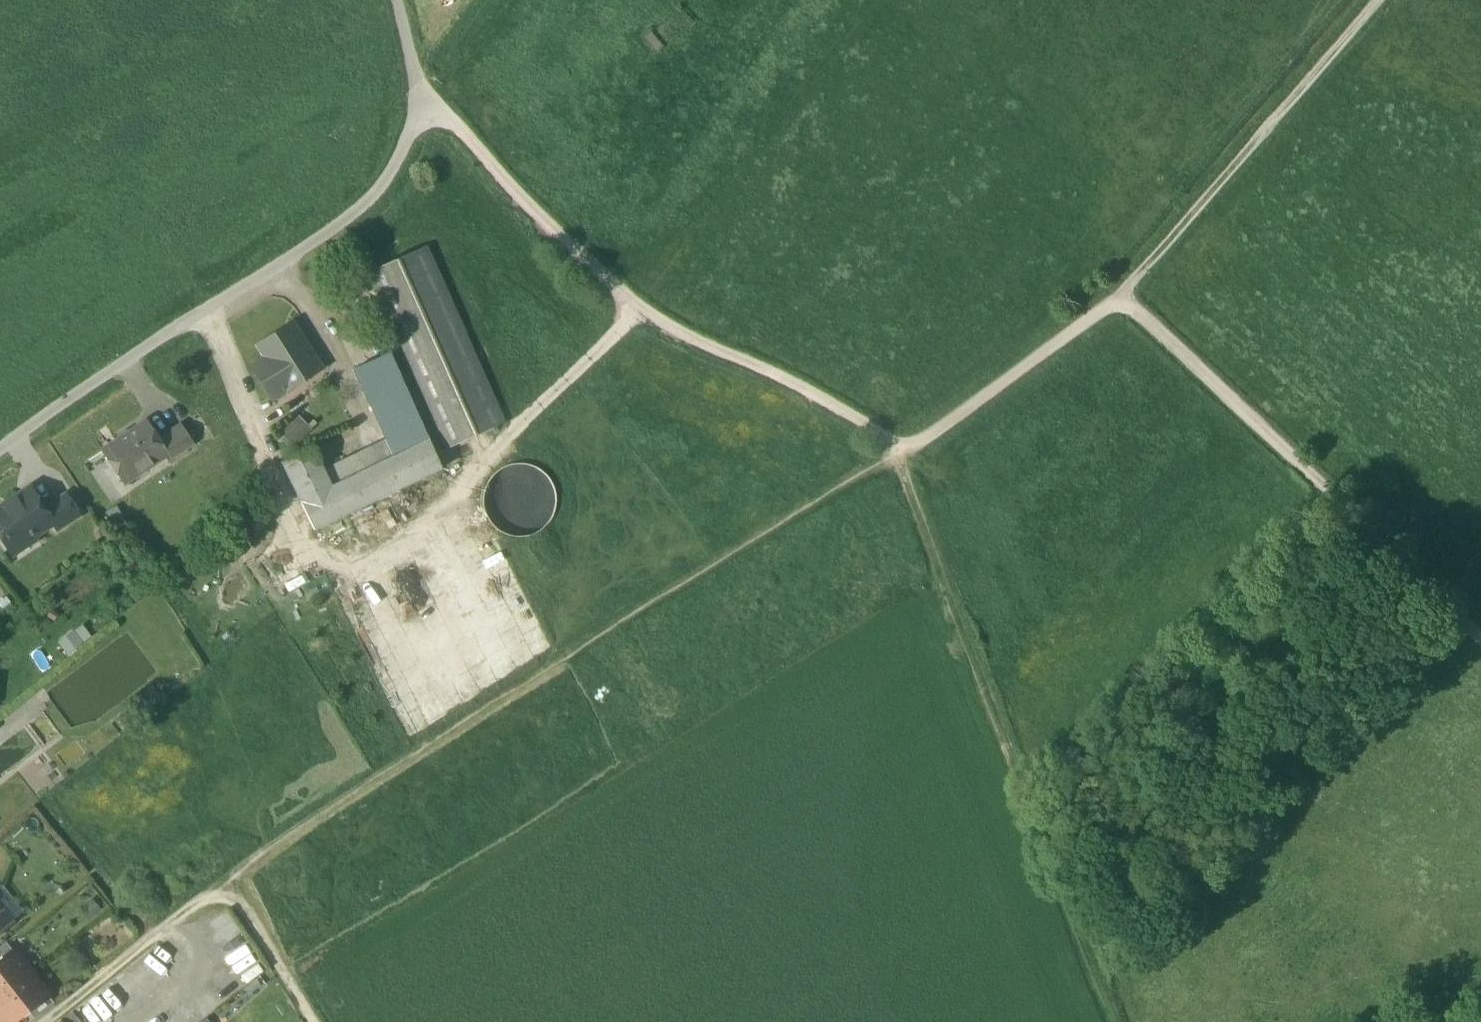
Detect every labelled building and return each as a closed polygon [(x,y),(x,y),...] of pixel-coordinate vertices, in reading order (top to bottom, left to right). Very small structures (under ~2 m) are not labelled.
[(368,273),(446,450),(505,424),(465,335),(426,247),(368,273)] [(254,367),(273,397),(317,369),(291,327),(262,346),(269,358),(254,367)] [(354,370),(388,440),(396,456),(360,473),(373,502),(441,469),(420,420),(390,354),(354,370)] [(280,433),(293,447),(313,428),(300,414),(280,433)] [(102,451),(123,484),(165,456),(166,456),(157,442),(159,440),(159,439),(147,422),(102,451)] [(165,456),(168,461),(194,444),(181,424),(159,439),(159,440),(157,442),(166,456),(165,456)] [(331,487),(360,473),(396,456),(388,440),(323,470),(331,487)] [(314,530),(373,502),(360,473),(331,487),(323,470),(313,448),(282,463),(314,530)] [(515,538),(535,535),(550,523),(557,504),(554,484),(542,469),(523,462),(504,465),(488,477),(481,496),(484,515),(496,531),(515,538)] [(30,489),(20,495),(29,509),(35,510),(42,506),(30,489)] [(42,506),(35,510),(29,509),(20,495),(0,508),(0,534),(11,551),(52,524),(53,524),(44,510),(42,506)] [(52,524),(56,530),(80,515),(67,495),(44,510),(53,524),(52,524)] [(11,923),(0,909),(0,931),(11,923)] [(0,948),(0,963),(14,952),(7,942),(0,948)] [(5,1021),(12,1021),(27,1010),(47,994),(48,993),(15,951),(14,952),(0,963),(0,1016),(5,1021)] [(27,1010),(35,1019),(55,1003),(47,994),(27,1010)] [(62,1021),(81,1021),(73,1012),(61,1021),(62,1021)]
